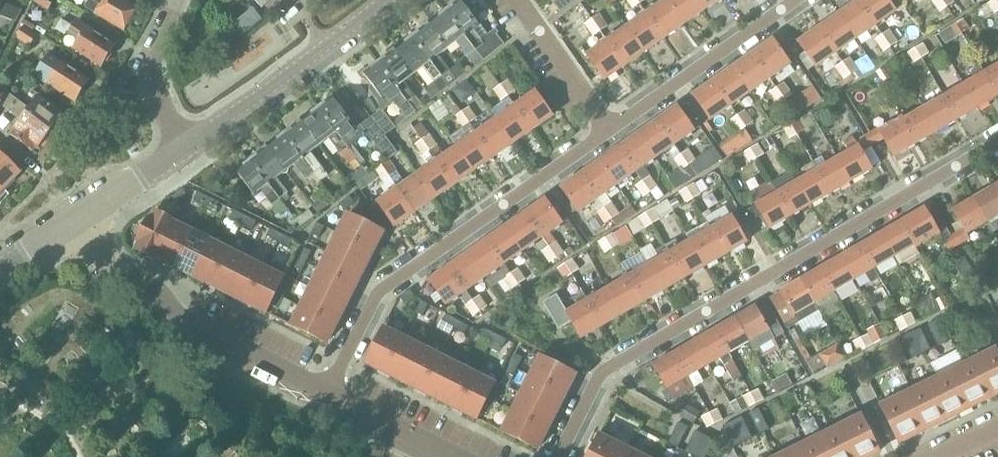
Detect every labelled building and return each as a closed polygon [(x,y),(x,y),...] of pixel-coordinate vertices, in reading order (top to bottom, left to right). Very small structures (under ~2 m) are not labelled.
[(48,10),(54,0),(34,0),(33,1),(48,10)] [(99,13),(126,29),(138,10),(121,0),(88,0),(84,7),(97,15),(99,13)] [(554,3),(560,11),(575,0),(558,0),(554,3)] [(640,3),(638,0),(626,0),(632,9),(640,3)] [(647,13),(664,37),(684,24),(667,0),(665,0),(656,6),(647,13)] [(684,24),(704,10),(697,0),(667,0),(684,24)] [(704,10),(717,0),(697,0),(704,10)] [(876,24),(859,0),(858,0),(839,13),(856,38),(876,24)] [(876,24),(896,10),(889,0),(859,0),(876,24)] [(930,2),(931,2),(939,13),(947,7),(942,0),(928,0),(930,2)] [(996,0),(993,0),(987,3),(993,14),(997,11),(997,4),(996,0)] [(450,5),(445,9),(476,50),(477,50),(484,60),(504,44),(497,35),(499,33),(496,29),(488,35),(480,24),(479,25),(461,1),(453,6),(450,5)] [(428,22),(448,49),(457,42),(468,56),(476,50),(445,9),(439,13),(439,17),(436,20),(434,18),(428,22)] [(639,19),(627,27),(645,51),(664,37),(647,13),(639,19)] [(836,52),(856,38),(839,13),(819,27),(836,52)] [(593,19),(601,31),(608,26),(600,14),(593,19)] [(601,31),(593,19),(586,24),(594,36),(601,31)] [(956,23),(963,33),(969,29),(963,19),(956,23)] [(103,65),(115,47),(79,22),(72,32),(82,39),(76,47),(103,65)] [(416,31),(412,35),(443,76),(450,71),(439,56),(448,49),(428,22),(421,27),(423,29),(419,32),(416,31)] [(963,33),(956,23),(938,34),(945,44),(963,33)] [(37,36),(23,26),(15,37),(29,47),(37,36)] [(625,65),(645,51),(627,27),(608,40),(625,65)] [(816,66),(836,52),(819,27),(799,41),(816,66)] [(882,35),(890,47),(898,41),(890,29),(882,35)] [(393,49),(413,76),(423,69),(433,83),(443,76),(412,35),(406,39),(406,43),(402,46),(400,44),(395,48),(393,49)] [(883,53),(890,47),(882,35),(874,41),(883,53)] [(754,52),(771,77),(790,63),(773,39),(754,52)] [(605,79),(625,65),(608,40),(588,54),(605,79)] [(915,48),(921,58),(929,53),(923,43),(915,48)] [(913,63),(921,58),(915,48),(907,53),(913,63)] [(384,56),(377,61),(397,88),(408,103),(416,97),(405,82),(413,76),(393,49),(388,53),(389,56),(386,58),(384,56)] [(476,50),(468,56),(476,66),(484,60),(477,50),(476,50)] [(734,66),(752,90),(771,77),(754,52),(734,66)] [(48,84),(49,81),(78,99),(90,81),(59,61),(61,59),(53,54),(52,56),(50,55),(38,74),(40,75),(38,78),(48,84)] [(842,63),(851,75),(858,70),(850,57),(842,63)] [(389,95),(400,109),(408,103),(397,88),(377,61),(372,66),(372,69),(364,75),(374,87),(372,88),(372,91),(378,99),(381,99),(382,98),(383,99),(389,95)] [(843,80),(851,75),(842,63),(834,68),(843,80)] [(985,72),(997,95),(997,64),(985,72)] [(752,90),(734,66),(715,79),(733,104),(752,90)] [(964,83),(978,107),(997,96),(997,95),(985,72),(984,72),(980,66),(970,71),(974,78),(964,83)] [(883,68),(876,72),(881,82),(889,78),(883,68)] [(443,76),(433,83),(441,93),(450,86),(443,76)] [(500,85),(508,96),(516,91),(508,79),(500,85)] [(733,104),(715,79),(694,94),(701,104),(711,118),(733,104)] [(776,88),(785,100),(792,95),(784,83),(776,88)] [(964,84),(944,95),(958,119),(978,107),(964,83),(964,84)] [(54,132),(21,108),(24,104),(0,85),(0,111),(3,106),(23,120),(15,130),(16,131),(13,135),(35,151),(38,147),(41,149),(54,132)] [(500,102),(508,96),(500,85),(492,90),(500,102)] [(813,86),(788,102),(796,115),(821,99),(813,86)] [(958,119),(944,95),(938,87),(919,99),(923,107),(924,107),(938,131),(958,119)] [(777,105),(785,100),(776,88),(769,93),(777,105)] [(536,91),(517,104),(534,129),(553,115),(536,91)] [(31,109),(24,104),(21,108),(54,132),(67,114),(42,95),(31,109)] [(324,101),(317,107),(348,148),(366,135),(360,125),(352,120),(353,117),(347,108),(343,108),(342,109),(332,96),(328,99),(330,101),(326,104),(324,101)] [(415,112),(423,106),(416,97),(408,103),(415,112)] [(408,118),(415,112),(408,103),(400,109),(407,119),(408,118)] [(517,104),(497,118),(514,142),(534,129),(517,104)] [(658,119),(675,144),(694,130),(677,106),(658,119)] [(348,148),(317,107),(310,112),(311,115),(308,117),(306,115),(299,120),(319,146),(328,139),(340,154),(348,148)] [(469,107),(461,112),(469,123),(477,118),(469,107)] [(924,107),(923,107),(905,118),(918,142),(938,131),(924,107)] [(381,110),(371,117),(385,135),(395,128),(381,110)] [(737,116),(745,128),(753,123),(745,110),(737,116)] [(469,123),(461,112),(454,117),(462,129),(469,123)] [(738,133),(745,128),(737,116),(729,121),(738,133)] [(895,156),(918,142),(905,118),(903,116),(880,129),(884,138),(895,156)] [(366,135),(386,161),(397,153),(384,135),(385,135),(371,117),(360,125),(366,135)] [(478,132),(494,156),(514,142),(497,118),(478,132)] [(658,119),(639,133),(656,157),(675,144),(658,119)] [(283,133),(314,174),(322,168),(310,153),(319,146),(299,120),(294,124),(296,127),(292,129),(292,130),(288,129),(283,133)] [(798,120),(792,124),(798,134),(804,130),(798,120)] [(798,134),(792,124),(783,129),(788,139),(798,134)] [(879,127),(870,132),(876,143),(884,138),(880,129),(879,127)] [(458,146),(475,170),(494,156),(478,132),(458,146)] [(306,179),(314,174),(283,133),(278,137),(278,140),(274,143),(272,141),(267,145),(287,171),(295,165),(306,179)] [(639,133),(620,146),(637,171),(656,157),(639,133)] [(430,134),(422,139),(430,150),(437,145),(430,134)] [(839,157),(852,180),(873,168),(872,167),(862,151),(856,140),(856,141),(853,135),(844,141),(849,150),(839,157)] [(862,151),(872,145),(866,135),(856,140),(862,151)] [(430,150),(422,139),(414,144),(422,156),(430,150)] [(750,148),(757,159),(765,154),(759,143),(750,148)] [(881,161),(872,145),(862,151),(872,167),(881,161)] [(249,159),(280,199),(288,193),(277,179),(285,172),(265,146),(260,150),(262,153),(258,155),(257,153),(249,159)] [(458,146),(438,160),(455,184),(475,170),(458,146)] [(617,184),(637,171),(620,146),(600,160),(617,184)] [(348,148),(340,154),(345,161),(354,155),(348,148)] [(748,164),(757,159),(750,148),(742,153),(748,164)] [(680,154),(688,166),(696,160),(688,149),(680,154)] [(6,188),(22,173),(0,151),(0,183),(6,188)] [(680,171),(688,166),(680,154),(673,160),(680,171)] [(852,180),(839,157),(826,164),(822,157),(814,161),(818,168),(832,192),(852,180)] [(280,199),(249,159),(244,163),(244,166),(237,172),(255,196),(261,190),(273,205),(280,199)] [(391,175),(397,171),(389,159),(382,164),(391,175)] [(438,160),(419,173),(435,198),(455,184),(438,160)] [(581,173),(605,207),(613,202),(606,192),(617,184),(600,160),(581,173)] [(811,204),(832,192),(818,168),(814,161),(804,167),(808,174),(798,180),(811,204)] [(382,181),(391,175),(382,164),(374,170),(382,181)] [(322,168),(314,174),(320,181),(327,175),(322,168)] [(416,211),(435,198),(419,173),(405,183),(397,171),(391,175),(416,211)] [(591,202),(598,212),(605,207),(581,173),(562,187),(579,211),(591,202)] [(391,175),(382,181),(384,184),(380,186),(387,196),(379,201),(396,225),(416,211),(391,175)] [(642,181),(650,192),(658,186),(650,176),(642,181)] [(367,177),(357,184),(362,191),(372,184),(367,177)] [(791,216),(811,204),(798,180),(778,192),(791,216)] [(642,198),(650,192),(642,181),(635,187),(642,198)] [(686,188),(693,199),(701,194),(694,183),(686,188)] [(988,221),(994,231),(997,229),(997,191),(995,186),(974,197),(988,221)] [(172,196),(177,203),(187,195),(182,188),(172,196)] [(685,204),(693,199),(686,188),(678,193),(685,204)] [(197,191),(194,199),(205,205),(209,197),(197,191)] [(771,228),(791,216),(778,192),(757,204),(771,228)] [(318,213),(335,200),(330,193),(313,206),(318,213)] [(354,203),(349,196),(339,204),(344,211),(354,203)] [(220,203),(209,197),(205,205),(216,210),(220,203)] [(988,221),(974,197),(953,209),(960,220),(952,224),(957,232),(963,228),(966,234),(988,221)] [(546,198),(526,212),(543,236),(550,246),(557,241),(550,231),(563,223),(546,198)] [(613,202),(605,207),(613,219),(621,213),(613,202)] [(606,223),(613,219),(605,207),(598,212),(606,223)] [(901,220),(915,244),(916,247),(938,234),(940,233),(935,224),(924,207),(901,220)] [(645,213),(652,224),(660,220),(653,208),(645,213)] [(234,210),(230,217),(242,223),(245,215),(234,210)] [(301,226),(314,216),(309,210),(296,220),(301,226)] [(136,249),(155,259),(156,257),(173,222),(174,220),(155,211),(150,220),(148,218),(137,239),(140,240),(136,249)] [(526,212),(507,225),(524,250),(543,236),(526,212)] [(645,229),(652,224),(645,213),(638,218),(645,229)] [(348,214),(339,233),(373,250),(382,231),(348,214)] [(257,221),(245,215),(242,223),(253,229),(257,221)] [(733,216),(712,228),(727,253),(747,241),(733,216)] [(640,231),(633,220),(625,225),(625,226),(631,236),(640,231)] [(915,244),(901,220),(881,232),(895,256),(915,244)] [(943,220),(935,224),(940,233),(938,234),(942,240),(951,234),(943,220)] [(173,222),(156,257),(174,266),(191,232),(174,223),(173,222)] [(324,226),(317,223),(311,234),(318,238),(324,226)] [(505,263),(524,250),(507,225),(488,239),(505,263)] [(625,226),(613,234),(622,248),(634,240),(625,226)] [(270,228),(267,236),(278,241),(282,234),(270,228)] [(712,228),(691,240),(706,265),(727,253),(712,228)] [(956,232),(962,243),(969,239),(966,234),(963,228),(957,232),(956,232)] [(191,232),(174,266),(192,275),(210,241),(191,232)] [(895,256),(881,232),(861,244),(875,267),(895,256)] [(339,233),(329,251),(364,268),(373,250),(339,233)] [(278,241),(289,247),(293,239),(282,234),(278,241)] [(605,238),(612,250),(619,245),(612,234),(605,238)] [(958,245),(952,235),(944,240),(950,250),(958,245)] [(604,254),(612,250),(605,238),(597,243),(604,254)] [(486,277),(505,263),(488,239),(469,252),(486,277)] [(706,265),(691,240),(679,247),(675,240),(667,244),(685,277),(706,265)] [(228,250),(210,241),(192,275),(210,284),(228,250)] [(557,241),(550,246),(558,257),(564,252),(564,251),(557,241)] [(659,258),(650,264),(665,289),(685,277),(667,244),(655,251),(659,258)] [(875,267),(861,244),(841,255),(855,279),(866,272),(872,283),(881,277),(875,267)] [(542,251),(550,262),(558,257),(550,246),(542,251)] [(299,259),(306,263),(312,251),(304,248),(299,259)] [(228,250),(210,284),(229,294),(246,259),(228,250)] [(329,251),(320,270),(354,287),(364,268),(329,251)] [(449,266),(466,290),(486,277),(469,252),(449,266)] [(855,279),(841,255),(822,267),(835,291),(855,279)] [(931,257),(924,261),(931,272),(937,269),(931,257)] [(246,259),(229,294),(247,303),(264,268),(246,259)] [(300,274),(306,263),(299,259),(293,270),(300,274)] [(565,264),(572,274),(579,269),(572,259),(565,264)] [(565,279),(572,274),(565,264),(557,269),(565,279)] [(665,289),(650,264),(629,276),(644,301),(665,289)] [(459,295),(465,304),(473,299),(466,290),(449,266),(430,279),(447,304),(459,295)] [(835,291),(822,267),(802,278),(815,302),(835,291)] [(264,268),(247,303),(266,313),(284,278),(264,268)] [(510,274),(518,286),(526,280),(517,269),(510,274)] [(320,270),(310,288),(345,306),(354,287),(320,270)] [(511,291),(518,286),(510,274),(502,279),(511,291)] [(629,276),(609,288),(623,313),(644,301),(629,276)] [(820,311),(815,302),(802,278),(780,291),(781,292),(770,298),(786,326),(788,329),(820,311)] [(282,282),(276,294),(283,298),(290,286),(282,282)] [(310,288),(301,307),(335,324),(345,306),(310,288)] [(609,288),(588,300),(603,325),(623,313),(609,288)] [(404,304),(415,296),(410,289),(399,297),(404,304)] [(603,325),(588,300),(587,300),(583,293),(574,298),(578,305),(567,312),(572,321),(582,337),(603,325)] [(271,305),(278,308),(283,298),(276,294),(271,305)] [(480,294),(473,299),(481,311),(487,307),(489,306),(480,294)] [(557,294),(544,302),(560,329),(572,321),(567,312),(557,294)] [(944,295),(936,299),(942,310),(950,306),(944,295)] [(473,299),(465,304),(466,305),(474,316),(481,311),(473,299)] [(422,316),(428,304),(421,300),(415,312),(422,316)] [(736,317),(749,341),(755,351),(786,333),(767,302),(758,307),(756,305),(736,317)] [(301,307),(292,325),(326,343),(335,324),(301,307)] [(903,316),(909,326),(916,323),(911,312),(903,316)] [(446,314),(442,321),(453,327),(457,320),(446,314)] [(901,330),(909,326),(903,316),(896,320),(901,330)] [(729,352),(749,341),(736,317),(715,329),(729,352)] [(468,326),(457,320),(453,327),(464,333),(468,326)] [(927,324),(931,331),(940,327),(937,320),(927,324)] [(868,333),(874,344),(887,337),(881,324),(880,323),(866,330),(868,333)] [(931,331),(934,339),(944,334),(942,329),(940,327),(931,331)] [(383,328),(365,362),(384,372),(401,337),(383,328)] [(484,328),(480,336),(492,341),(495,334),(484,328)] [(920,328),(911,332),(914,340),(923,335),(920,328)] [(735,363),(729,352),(715,329),(695,341),(709,364),(721,357),(727,368),(735,363)] [(901,337),(905,344),(914,340),(911,332),(901,337)] [(861,337),(867,348),(874,344),(868,333),(861,337)] [(507,340),(495,334),(492,341),(503,347),(507,340)] [(944,334),(934,339),(938,346),(948,341),(944,334)] [(914,340),(918,347),(927,342),(923,335),(914,340)] [(401,337),(384,372),(403,381),(420,347),(401,337)] [(852,342),(858,352),(867,348),(861,337),(852,342)] [(914,340),(905,344),(908,351),(918,347),(914,340)] [(688,376),(709,364),(695,341),(675,352),(688,376)] [(927,342),(918,347),(921,354),(931,349),(927,342)] [(838,344),(821,354),(828,367),(845,356),(838,344)] [(879,403),(898,442),(997,393),(997,354),(994,346),(879,403)] [(439,356),(420,347),(403,381),(421,391),(439,356)] [(918,347),(908,351),(912,359),(921,354),(918,347)] [(668,388),(688,376),(675,352),(654,364),(668,388)] [(523,358),(515,354),(509,365),(517,369),(523,358)] [(439,356),(421,391),(440,400),(457,366),(439,356)] [(540,356),(531,375),(565,393),(575,374),(540,356)] [(908,360),(907,361),(898,365),(906,379),(915,374),(908,360)] [(511,380),(517,369),(509,365),(504,377),(511,380)] [(476,375),(457,366),(440,400),(458,409),(476,375)] [(786,374),(773,382),(779,392),(792,385),(786,374)] [(476,375),(458,409),(477,419),(494,384),(476,375)] [(531,375),(521,394),(556,411),(565,393),(531,375)] [(500,392),(493,388),(487,399),(495,403),(500,392)] [(759,388),(751,392),(756,403),(764,399),(759,388)] [(751,392),(742,396),(748,407),(756,403),(751,392)] [(521,394),(512,413),(546,430),(556,411),(521,394)] [(736,413),(748,407),(742,396),(731,402),(736,413)] [(489,415),(495,403),(487,399),(481,411),(489,415)] [(671,411),(693,424),(700,412),(678,399),(671,411)] [(718,408),(709,413),(715,424),(723,419),(718,408)] [(749,413),(752,420),(762,415),(758,408),(749,413)] [(879,452),(859,412),(770,456),(868,456),(879,452)] [(546,430),(512,413),(502,432),(537,449),(546,430)] [(709,413),(701,417),(706,428),(715,424),(709,413)] [(762,415),(752,420),(756,427),(765,422),(765,421),(762,415)] [(741,416),(732,421),(735,428),(745,423),(741,416)] [(722,426),(726,433),(735,428),(732,421),(722,426)] [(678,422),(675,429),(685,434),(688,427),(678,422)] [(756,427),(759,434),(769,429),(765,422),(756,427)] [(745,423),(735,428),(739,435),(749,431),(745,423)] [(735,428),(726,433),(729,440),(739,435),(735,428)] [(675,429),(671,436),(681,441),(685,434),(675,429)] [(695,430),(692,437),(701,442),(705,435),(695,430)] [(749,431),(739,435),(743,442),(752,438),(749,431)] [(600,432),(587,456),(651,456),(600,432)] [(701,442),(711,447),(714,440),(705,435),(701,442)] [(729,440),(733,447),(743,442),(739,435),(729,440)] [(671,436),(668,443),(677,448),(681,441),(671,436)] [(692,437),(688,444),(698,449),(701,442),(692,437)] [(701,442),(698,449),(707,454),(711,447),(701,442)] [(688,444),(685,452),(694,456),(698,449),(688,444)]
